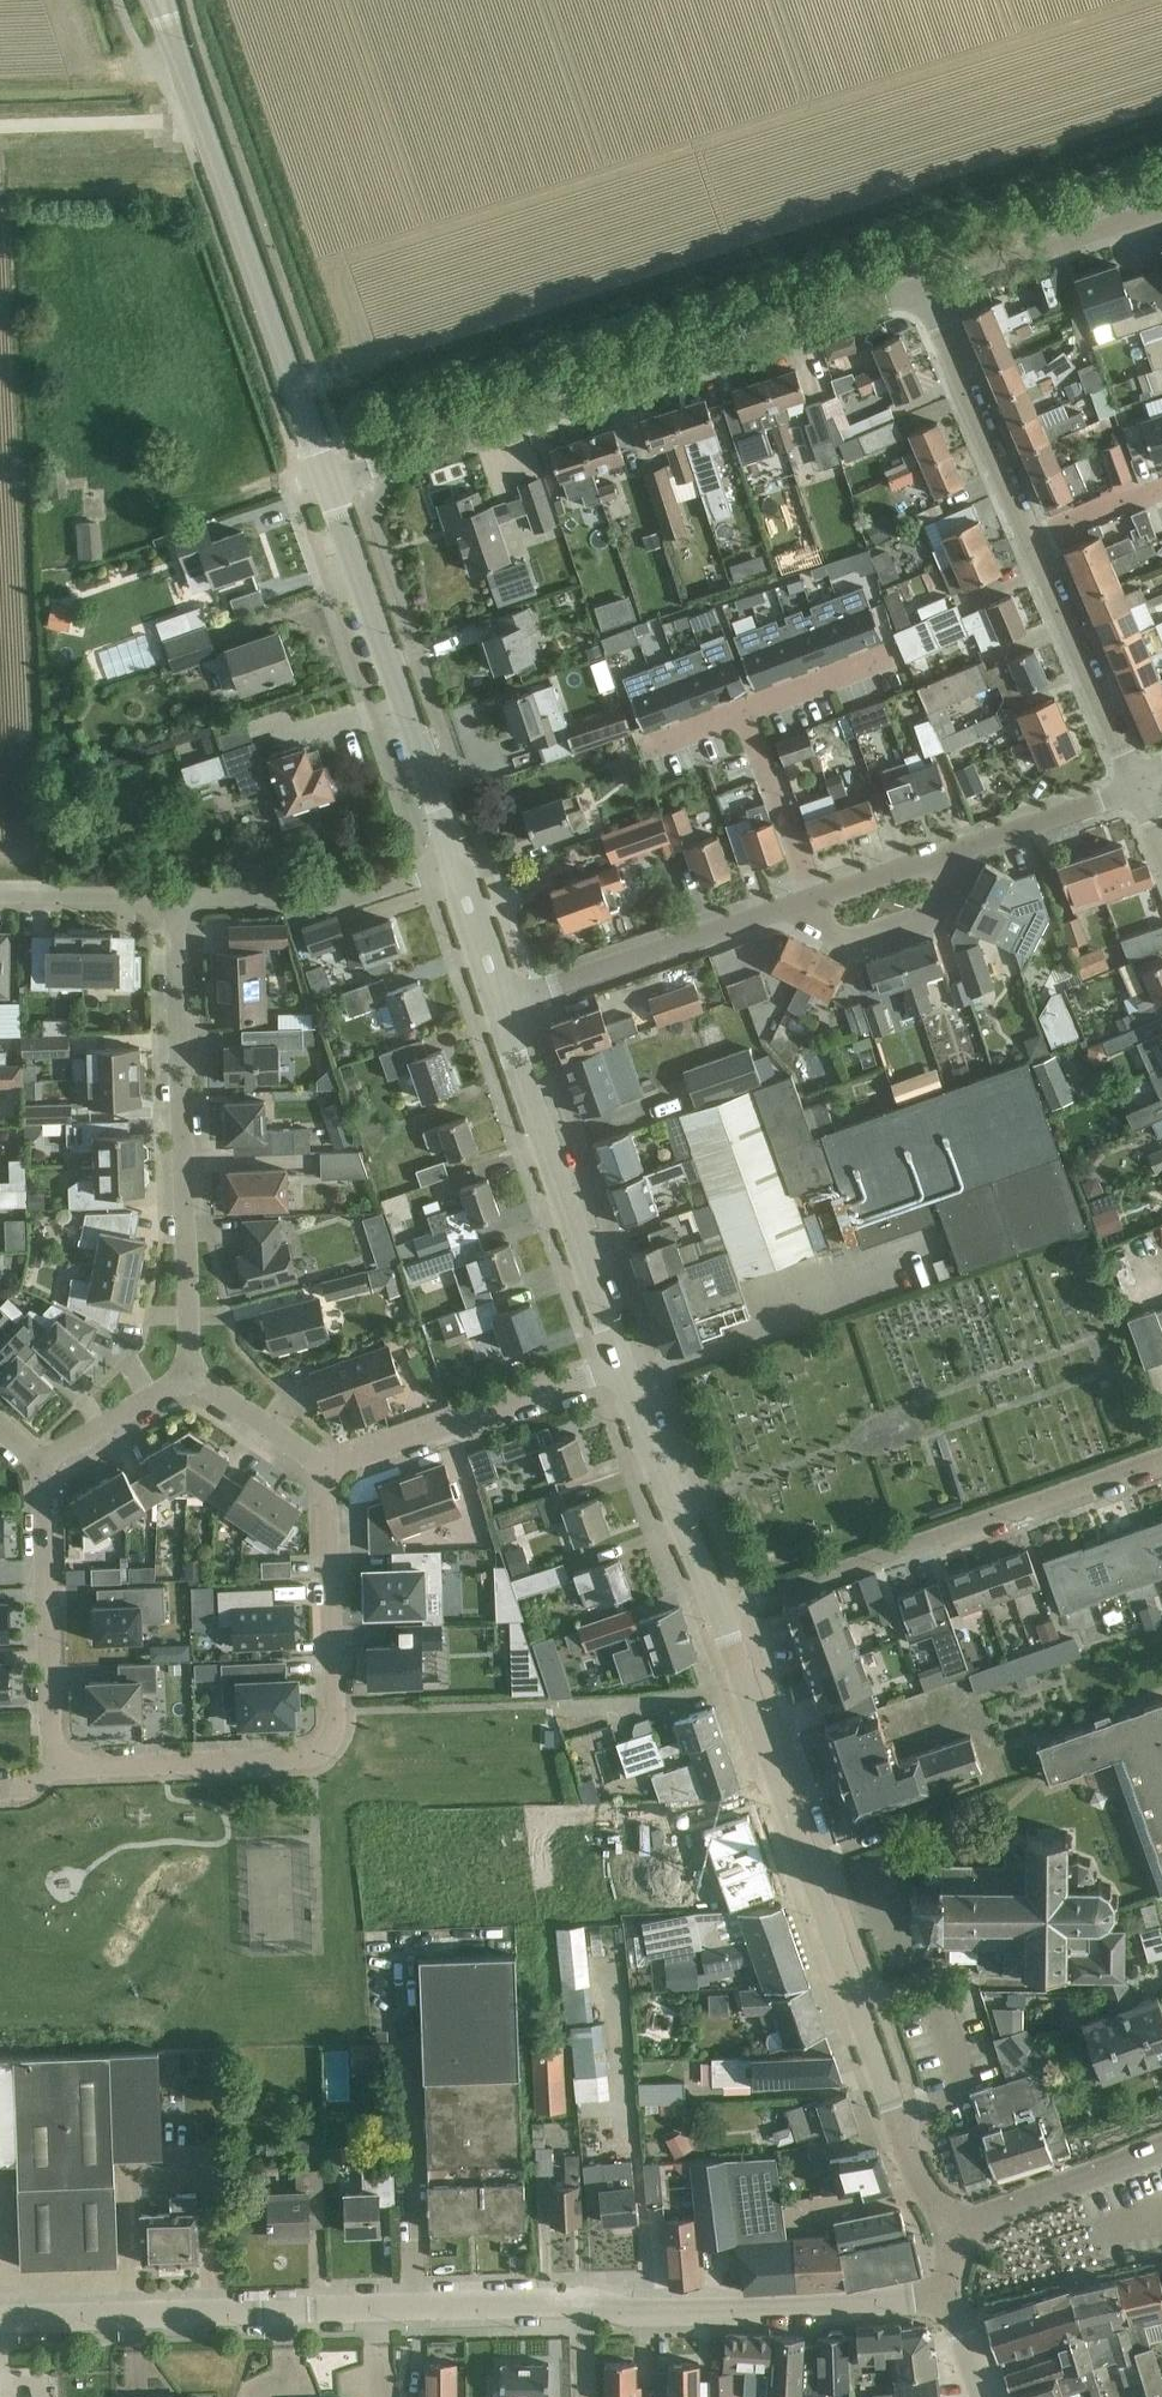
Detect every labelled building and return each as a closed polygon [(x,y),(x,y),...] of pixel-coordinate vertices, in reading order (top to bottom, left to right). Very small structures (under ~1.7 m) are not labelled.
[(1077,278),(1077,279),(1093,325),(1099,343),(1118,337),(1161,322),(1161,318),(1146,272),(1123,280),(1118,265),(1118,264),(1077,278)] [(1057,265),(1032,273),(1044,313),(1069,304),(1057,265)] [(1146,272),(1161,318),(1161,267),(1146,272)] [(964,317),(976,344),(1003,333),(1032,319),(1027,308),(1009,316),(1001,301),(964,317)] [(1070,322),(1061,326),(1064,335),(1074,332),(1070,322)] [(880,323),(875,328),(882,334),(887,329),(880,323)] [(1003,333),(976,344),(987,372),(1014,360),(1003,333)] [(1144,341),(1154,370),(1147,372),(1154,393),(1161,390),(1161,335),(1144,341)] [(873,348),(884,374),(911,363),(899,336),(873,348)] [(841,338),(824,344),(829,360),(846,354),(841,338)] [(1014,360),(987,372),(999,399),(1026,387),(1039,381),(1053,375),(1056,384),(1075,366),(1067,353),(1062,353),(1047,364),(1041,349),(1014,360)] [(1091,389),(1106,382),(1098,362),(1080,370),(1087,391),(1091,389)] [(896,402),(901,400),(923,391),(911,363),(884,374),(885,375),(874,380),(874,379),(860,384),(864,396),(877,390),(879,395),(891,390),(896,402)] [(776,437),(789,433),(785,421),(790,419),(786,405),(805,399),(796,370),(765,380),(778,422),(772,424),(776,437)] [(860,384),(874,379),(871,372),(857,378),(860,384)] [(1053,375),(1039,381),(1043,389),(1056,384),(1053,375)] [(778,422),(765,380),(733,391),(735,399),(722,404),(730,426),(742,465),(774,455),(765,428),(772,425),(781,453),(794,448),(789,433),(776,437),(772,424),(778,422)] [(1078,381),(1066,386),(1071,396),(1083,392),(1078,381)] [(1117,413),(1106,383),(1106,382),(1091,389),(1103,419),(1117,413)] [(1026,387),(999,399),(1011,425),(1038,414),(1026,387)] [(705,400),(674,410),(696,479),(701,495),(709,519),(733,512),(713,453),(722,450),(716,431),(713,422),(708,408),(705,400)] [(807,405),(812,422),(806,423),(813,446),(834,439),(827,419),(829,419),(824,400),(807,405)] [(1038,414),(1011,425),(1023,453),(1049,441),(1064,435),(1077,429),(1082,427),(1088,424),(1083,413),(1070,418),(1064,403),(1038,414)] [(837,445),(838,444),(857,436),(895,419),(890,409),(842,430),(836,416),(829,419),(827,419),(834,439),(835,439),(837,445)] [(674,410),(642,420),(649,443),(652,452),(667,447),(673,465),(646,473),(665,531),(668,539),(689,532),(671,477),(676,475),(679,484),(696,479),(674,410)] [(1124,427),(1134,459),(1152,453),(1155,462),(1161,460),(1161,415),(1124,427)] [(903,438),(895,419),(857,436),(865,455),(903,438)] [(884,470),(888,480),(891,478),(950,453),(937,423),(909,434),(916,450),(901,456),(904,462),(884,470)] [(614,429),(582,440),(593,472),(625,461),(614,429)] [(1077,429),(1064,435),(1068,444),(1080,439),(1077,429)] [(550,450),(558,473),(561,482),(564,481),(570,498),(584,494),(589,508),(603,503),(599,489),(593,472),(582,440),(550,450)] [(1049,441),(1023,453),(1034,479),(1061,468),(1049,441)] [(1114,483),(1131,478),(1121,445),(1104,451),(1114,483)] [(935,496),(937,495),(963,484),(950,453),(891,478),(895,489),(916,480),(919,485),(929,481),(935,496)] [(1061,468),(1034,479),(1046,507),(1068,497),(1073,495),(1088,488),(1076,462),(1061,468)] [(69,494),(67,471),(47,473),(49,496),(69,494)] [(472,572),(495,565),(511,560),(499,522),(529,512),(535,531),(553,525),(538,479),(520,485),(524,496),(483,510),(478,493),(440,505),(451,540),(460,537),(472,572)] [(923,525),(934,520),(945,515),(941,504),(918,514),(923,525)] [(935,551),(941,566),(989,545),(971,504),(945,515),(934,520),(946,546),(935,551)] [(1064,551),(1075,574),(1159,539),(1148,509),(1133,515),(1142,535),(1132,540),(1131,537),(1107,547),(1102,535),(1102,534),(1094,538),(1064,551)] [(103,522),(79,524),(81,560),(105,558),(103,522)] [(219,582),(234,577),(256,569),(243,531),(212,542),(206,525),(180,534),(192,569),(212,562),(219,582)] [(1101,526),(1090,530),(1094,538),(1102,534),(1102,535),(1104,534),(1101,526)] [(1075,574),(1085,598),(1125,581),(1121,572),(1142,564),(1144,570),(1160,563),(1152,542),(1159,540),(1159,539),(1075,574)] [(953,593),(964,588),(1001,572),(989,545),(941,566),(953,593)] [(660,549),(643,551),(645,564),(662,562),(660,549)] [(870,549),(854,554),(859,569),(861,575),(875,569),(870,549)] [(888,549),(872,556),(884,582),(900,575),(888,549)] [(746,559),(729,565),(734,580),(751,574),(746,559)] [(825,563),(811,569),(815,578),(829,573),(825,563)] [(937,569),(923,575),(930,592),(944,586),(937,569)] [(726,571),(717,573),(721,585),(730,582),(726,571)] [(802,579),(788,583),(791,592),(805,588),(802,579)] [(1085,598),(1095,621),(1146,599),(1142,588),(1129,593),(1125,581),(1085,598)] [(864,586),(838,596),(858,648),(884,638),(864,586)] [(708,603),(727,601),(726,589),(707,592),(708,603)] [(232,602),(238,617),(268,606),(262,591),(232,602)] [(764,591),(750,595),(753,604),(767,600),(764,591)] [(630,595),(596,607),(603,629),(637,618),(630,595)] [(750,595),(736,599),(739,609),(753,604),(750,595)] [(976,632),(983,649),(1026,630),(1011,595),(964,615),(960,606),(954,608),(953,606),(930,617),(930,619),(895,634),(907,662),(976,632)] [(838,596),(812,606),(832,657),(858,648),(838,596)] [(1147,601),(1146,599),(1095,621),(1105,645),(1144,628),(1135,606),(1147,601)] [(70,631),(75,606),(54,602),(49,627),(70,631)] [(812,606),(787,615),(806,667),(832,657),(812,606)] [(202,608),(188,613),(195,631),(208,627),(202,608)] [(494,667),(495,671),(515,664),(519,673),(536,667),(525,635),(536,631),(528,608),(498,619),(503,633),(484,639),(489,653),(485,654),(490,669),(494,667)] [(906,609),(892,615),(897,628),(911,623),(906,609)] [(703,611),(690,616),(695,631),(708,626),(703,611)] [(689,615),(675,619),(678,629),(692,624),(689,615)] [(787,615),(761,625),(781,677),(806,667),(787,615)] [(174,621),(163,625),(167,635),(178,631),(174,621)] [(648,621),(634,625),(637,635),(651,630),(648,621)] [(1144,628),(1105,645),(1116,669),(1161,649),(1161,633),(1158,624),(1144,630),(1144,628)] [(761,625),(734,635),(754,687),(781,677),(761,625)] [(633,627),(602,638),(608,654),(639,642),(633,627)] [(279,632),(256,640),(231,649),(232,651),(215,657),(205,631),(166,646),(176,672),(204,661),(206,665),(219,671),(227,696),(293,673),(279,632)] [(728,638),(701,648),(721,700),(747,690),(728,638)] [(600,645),(587,649),(590,657),(603,653),(600,645)] [(701,648),(676,658),(696,709),(721,700),(701,648)] [(1116,669),(1126,693),(1161,677),(1161,674),(1161,671),(1161,670),(1161,649),(1116,669)] [(1008,697),(1026,690),(1047,680),(1034,650),(988,670),(983,660),(918,688),(928,712),(991,685),(991,684),(1000,680),(1008,697)] [(607,658),(592,663),(597,677),(611,672),(607,658)] [(676,658),(650,668),(670,719),(696,709),(676,658)] [(650,668),(624,677),(643,729),(670,719),(650,668)] [(1136,716),(1161,705),(1161,677),(1126,693),(1136,716)] [(532,691),(505,701),(518,737),(533,732),(538,747),(560,739),(573,735),(578,750),(633,731),(625,708),(570,727),(568,728),(554,684),(534,691),(532,691)] [(1018,715),(1029,740),(1066,725),(1055,699),(1018,715)] [(1140,724),(1147,741),(1161,734),(1161,705),(1136,716),(1140,724)] [(941,740),(946,750),(947,753),(1005,725),(999,713),(941,740)] [(930,718),(913,724),(924,756),(944,750),(930,718)] [(1029,740),(1031,745),(1041,767),(1078,751),(1066,725),(1029,740)] [(73,733),(81,753),(91,749),(83,729),(73,733)] [(808,731),(778,740),(785,764),(815,755),(808,731)] [(261,762),(255,743),(225,753),(232,774),(238,772),(244,792),(278,781),(287,808),(279,811),(284,826),(320,814),(316,801),(334,794),(325,765),(324,766),(318,750),(308,753),(306,747),(261,762)] [(918,753),(906,757),(907,761),(911,771),(924,810),(951,800),(943,778),(938,762),(928,765),(918,753)] [(907,761),(879,771),(883,781),(888,796),(896,819),(924,810),(911,771),(907,761)] [(861,762),(849,765),(856,799),(868,796),(861,762)] [(975,762),(955,770),(966,797),(986,788),(975,762)] [(842,772),(828,777),(833,794),(835,800),(850,795),(842,772)] [(536,842),(559,834),(588,824),(577,792),(525,810),(536,842)] [(833,794),(801,805),(806,820),(815,846),(847,835),(839,809),(838,808),(835,800),(833,794)] [(853,804),(839,809),(847,835),(878,825),(871,802),(869,799),(853,804)] [(687,806),(663,814),(662,814),(663,817),(670,839),(674,851),(684,848),(690,866),(695,864),(702,884),(731,874),(718,834),(698,841),(687,806)] [(663,817),(602,839),(609,861),(670,839),(663,817)] [(749,817),(725,825),(739,864),(751,860),(754,867),(784,856),(772,821),(752,827),(749,817)] [(1148,864),(1132,870),(1122,845),(1090,855),(1105,897),(1106,901),(1155,884),(1148,864)] [(1090,855),(1058,866),(1072,908),(1105,897),(1090,855)] [(1018,878),(985,862),(971,891),(1027,919),(1013,946),(1013,948),(1021,971),(1050,917),(1035,872),(1018,878)] [(566,927),(618,907),(612,889),(623,885),(617,868),(576,882),(553,890),(566,927)] [(1027,919),(971,891),(956,922),(982,935),(983,932),(1013,948),(1013,946),(1027,919)] [(305,928),(313,951),(315,957),(353,944),(360,941),(368,963),(369,966),(371,969),(373,971),(378,972),(383,970),(386,966),(387,962),(385,957),(402,951),(391,919),(380,923),(378,918),(342,930),(337,917),(305,928)] [(1080,917),(1063,923),(1072,947),(1089,941),(1080,917)] [(216,954),(217,979),(217,996),(218,1021),(266,1019),(264,954),(269,954),(269,945),(288,944),(288,925),(232,927),(232,953),(216,954)] [(1161,948),(1161,926),(1121,940),(1129,961),(1161,948)] [(51,989),(51,982),(84,982),(85,932),(56,932),(56,949),(30,948),(30,949),(33,949),(32,973),(33,989),(51,989)] [(117,983),(117,990),(136,990),(136,978),(142,978),(142,956),(136,956),(136,950),(139,950),(139,949),(113,949),(113,932),(85,932),(84,982),(117,983)] [(789,935),(772,968),(800,983),(817,950),(789,935)] [(959,1007),(972,1002),(965,981),(954,985),(948,970),(944,971),(934,939),(900,950),(921,1011),(932,1007),(927,993),(931,992),(926,977),(942,972),(949,990),(953,988),(959,1007)] [(958,951),(973,996),(995,988),(980,944),(958,951)] [(1102,946),(1075,957),(1084,978),(1110,966),(1102,946)] [(808,1004),(814,991),(828,998),(845,965),(817,950),(800,983),(801,984),(788,1008),(804,1016),(810,1005),(808,1004)] [(900,950),(866,962),(877,994),(905,984),(910,998),(904,1000),(909,1016),(921,1011),(900,950)] [(1160,1000),(1161,999),(1161,963),(1142,971),(1150,989),(1125,1000),(1131,1016),(1117,1022),(1122,1032),(1136,1025),(1137,1026),(1160,1016),(1155,1002),(1160,1000)] [(328,972),(311,978),(317,998),(335,992),(328,972)] [(771,998),(763,974),(729,986),(733,998),(745,994),(749,1006),(771,998)] [(385,978),(343,992),(351,1016),(380,1006),(388,1029),(431,1014),(420,981),(390,991),(385,978)] [(703,1009),(694,983),(650,998),(659,1024),(703,1009)] [(733,998),(737,1010),(749,1006),(745,994),(733,998)] [(973,998),(977,1010),(986,1007),(982,995),(973,998)] [(866,1007),(877,1036),(893,1030),(882,1001),(866,1007)] [(847,1008),(856,1036),(870,1031),(861,1003),(847,1008)] [(552,1024),(563,1057),(639,1031),(633,1015),(606,1024),(600,1008),(552,1024)] [(1069,1011),(1042,1023),(1052,1047),(1079,1035),(1069,1011)] [(1136,1025),(1122,1032),(1123,1034),(1104,1042),(1110,1055),(1147,1039),(1142,1026),(1138,1028),(1137,1026),(1136,1025)] [(226,1083),(250,1082),(281,1081),(280,1049),(316,1048),(315,1027),(286,1028),(262,1029),(263,1045),(225,1047),(226,1083)] [(893,1030),(877,1036),(881,1048),(897,1043),(893,1030)] [(1158,1033),(1161,1039),(1140,1048),(1149,1070),(1150,1070),(1161,1065),(1161,1031),(1158,1033)] [(23,1057),(71,1055),(70,1036),(22,1037),(23,1057)] [(423,1039),(401,1047),(380,1054),(388,1078),(413,1069),(424,1100),(457,1088),(444,1050),(429,1055),(423,1039)] [(1090,1046),(1090,1055),(1096,1061),(1104,1061),(1110,1055),(1104,1042),(1104,1040),(1090,1046)] [(565,1062),(583,1114),(619,1102),(615,1089),(631,1084),(617,1044),(565,1062)] [(88,1049),(89,1078),(146,1076),(145,1064),(141,1061),(140,1047),(88,1049)] [(750,1049),(685,1072),(697,1104),(761,1081),(750,1049)] [(22,1085),(22,1066),(8,1066),(8,1053),(0,1053),(0,1086),(22,1085)] [(751,1317),(743,1294),(738,1279),(815,1251),(794,1193),(837,1178),(863,1249),(944,1219),(963,1272),(1087,1228),(1027,1061),(836,1130),(814,1138),(804,1109),(791,1074),(681,1114),(696,1156),(693,1157),(701,1178),(704,1177),(724,1234),(728,1245),(726,1246),(727,1250),(685,1264),(685,1265),(677,1268),(677,1269),(680,1277),(692,1309),(702,1339),(725,1332),(724,1327),(751,1317)] [(1150,1070),(1161,1097),(1161,1065),(1150,1070)] [(90,1107),(118,1106),(142,1105),(142,1091),(146,1088),(146,1076),(89,1078),(90,1107)] [(279,1098),(279,1083),(224,1084),(224,1098),(279,1098)] [(1068,1086),(1047,1095),(1053,1108),(1074,1099),(1068,1086)] [(413,1087),(395,1091),(401,1122),(419,1118),(413,1087)] [(13,1096),(0,1094),(0,1109),(11,1111),(13,1096)] [(1127,1112),(1134,1129),(1161,1117),(1161,1098),(1127,1112)] [(266,1101),(251,1101),(227,1102),(228,1141),(252,1140),(253,1154),(312,1152),(312,1128),(267,1130),(266,1101)] [(825,1101),(804,1109),(814,1138),(836,1130),(825,1101)] [(25,1124),(68,1122),(73,1122),(73,1103),(25,1105),(25,1124)] [(678,1162),(693,1157),(678,1115),(663,1121),(678,1162)] [(446,1161),(456,1157),(479,1149),(467,1117),(421,1133),(426,1145),(439,1141),(446,1161)] [(1161,1139),(1161,1119),(1153,1123),(1161,1139)] [(96,1164),(144,1163),(144,1158),(148,1156),(148,1146),(144,1143),(143,1134),(131,1134),(131,1120),(73,1122),(68,1122),(68,1144),(79,1150),(96,1150),(96,1164)] [(350,1125),(329,1132),(335,1149),(356,1142),(350,1125)] [(606,1180),(629,1172),(643,1167),(630,1131),(594,1144),(606,1180)] [(1150,1154),(1158,1171),(1161,1170),(1161,1149),(1150,1154)] [(322,1179),(369,1177),(360,1151),(322,1152),(322,1179)] [(691,1181),(701,1178),(693,1157),(609,1187),(622,1224),(658,1211),(650,1189),(689,1175),(691,1181)] [(445,1162),(418,1171),(423,1186),(451,1177),(445,1162)] [(70,1208),(103,1207),(127,1207),(126,1192),(145,1192),(145,1182),(149,1179),(149,1170),(145,1167),(144,1163),(96,1164),(97,1179),(80,1180),(70,1186),(70,1208)] [(287,1169),(254,1171),(230,1171),(231,1208),(288,1206),(287,1169)] [(1098,1176),(1083,1182),(1089,1197),(1104,1191),(1098,1176)] [(482,1234),(478,1222),(501,1214),(489,1179),(460,1189),(466,1209),(450,1215),(448,1210),(429,1216),(434,1233),(396,1246),(403,1264),(431,1254),(448,1248),(448,1246),(482,1234)] [(12,1181),(1,1182),(2,1190),(20,1189),(28,1189),(27,1181),(12,1181)] [(20,1206),(29,1206),(29,1189),(28,1189),(20,1189),(2,1190),(0,1190),(0,1207),(20,1206)] [(1124,1229),(1117,1208),(1094,1215),(1101,1237),(1124,1229)] [(97,1265),(142,1274),(146,1253),(142,1253),(144,1240),(128,1237),(133,1211),(87,1213),(81,1243),(101,1247),(97,1265)] [(382,1212),(365,1218),(371,1238),(389,1232),(382,1212)] [(400,1216),(390,1220),(395,1235),(405,1231),(400,1216)] [(249,1292),(272,1286),(298,1279),(288,1244),(282,1246),(280,1220),(245,1222),(247,1255),(239,1257),(249,1292)] [(728,1245),(724,1234),(680,1250),(671,1224),(647,1232),(653,1247),(632,1254),(642,1281),(677,1269),(677,1268),(685,1265),(685,1264),(727,1250),(726,1246),(728,1245)] [(522,1275),(511,1243),(488,1251),(483,1236),(448,1248),(431,1254),(436,1269),(453,1263),(455,1268),(468,1263),(477,1290),(522,1275)] [(42,1268),(47,1242),(35,1239),(30,1265),(42,1268)] [(1126,1254),(1113,1259),(1123,1287),(1136,1282),(1126,1254)] [(935,1262),(941,1280),(953,1276),(947,1258),(935,1262)] [(138,1294),(142,1274),(97,1265),(94,1283),(74,1279),(68,1305),(110,1326),(115,1303),(131,1306),(134,1293),(138,1294)] [(398,1265),(369,1272),(374,1291),(384,1288),(386,1296),(404,1291),(398,1265)] [(329,1298),(369,1288),(364,1272),(324,1282),(329,1298)] [(692,1309),(680,1277),(647,1289),(657,1320),(656,1320),(656,1321),(692,1309)] [(449,1342),(469,1335),(498,1325),(506,1350),(543,1338),(532,1303),(500,1314),(494,1296),(439,1315),(449,1342)] [(98,1325),(76,1314),(67,1310),(48,1330),(30,1313),(29,1314),(10,1297),(2,1306),(20,1323),(18,1325),(47,1352),(73,1377),(95,1353),(87,1346),(98,1325)] [(274,1353),(298,1347),(330,1338),(320,1298),(264,1313),(274,1353)] [(12,1318),(0,1307),(0,1308),(0,1331),(12,1318)] [(1128,1319),(1145,1367),(1161,1360),(1161,1307),(1128,1319)] [(702,1339),(692,1309),(656,1321),(667,1351),(668,1351),(668,1352),(702,1341),(702,1339)] [(47,1352),(18,1325),(0,1345),(0,1357),(8,1365),(0,1373),(0,1384),(30,1412),(54,1386),(33,1366),(47,1352)] [(328,1415),(341,1410),(347,1427),(388,1412),(382,1396),(404,1388),(396,1365),(391,1352),(348,1367),(345,1361),(313,1372),(328,1415)] [(548,1482),(566,1476),(588,1468),(577,1434),(554,1442),(549,1427),(501,1443),(506,1457),(536,1447),(548,1482)] [(188,1495),(189,1449),(190,1430),(148,1455),(156,1468),(144,1476),(159,1501),(171,1495),(188,1495)] [(205,1496),(216,1503),(233,1479),(221,1471),(230,1458),(190,1430),(189,1449),(188,1495),(205,1496)] [(500,1477),(490,1447),(469,1455),(480,1484),(500,1477)] [(407,1485),(405,1479),(382,1487),(387,1502),(371,1507),(373,1552),(397,1551),(405,1551),(400,1534),(440,1520),(438,1514),(460,1507),(445,1465),(422,1473),(424,1479),(407,1485)] [(99,1484),(122,1523),(159,1501),(144,1476),(132,1483),(124,1470),(99,1484)] [(422,1473),(405,1479),(407,1485),(424,1479),(422,1473)] [(233,1479),(216,1503),(251,1528),(277,1490),(254,1474),(245,1487),(233,1479)] [(122,1523),(99,1484),(74,1499),(90,1527),(83,1530),(85,1549),(102,1549),(114,1542),(108,1532),(122,1523)] [(251,1528),(275,1544),(301,1507),(277,1490),(251,1528)] [(598,1498),(576,1506),(562,1511),(557,1494),(518,1508),(496,1516),(501,1530),(540,1516),(543,1525),(564,1518),(573,1543),(610,1530),(598,1498)] [(1126,1535),(1143,1580),(1161,1573),(1161,1522),(1126,1535)] [(1097,1597),(1143,1580),(1126,1535),(1081,1551),(1080,1549),(1045,1562),(1063,1611),(1098,1599),(1097,1597)] [(516,1579),(533,1573),(524,1546),(507,1552),(516,1579)] [(368,1609),(368,1614),(426,1612),(425,1590),(442,1589),(441,1550),(395,1552),(396,1569),(367,1570),(368,1594),(364,1594),(364,1610),(368,1609)] [(1041,1585),(1036,1572),(1028,1550),(1001,1559),(1014,1595),(1041,1585)] [(585,1608),(609,1599),(631,1591),(620,1558),(589,1569),(589,1568),(573,1573),(579,1591),(585,1608)] [(262,1561),(263,1577),(293,1576),(292,1559),(262,1561)] [(1001,1559),(975,1568),(988,1604),(1014,1595),(1001,1559)] [(565,1563),(533,1573),(516,1579),(513,1580),(519,1597),(519,1598),(571,1581),(565,1563)] [(138,1566),(129,1566),(130,1581),(139,1581),(138,1566)] [(122,1567),(92,1568),(93,1584),(122,1583),(122,1567)] [(961,1613),(988,1604),(975,1568),(948,1578),(961,1613)] [(861,1579),(860,1579),(872,1613),(879,1611),(888,1607),(876,1574),(861,1579)] [(89,1585),(90,1600),(123,1599),(122,1584),(89,1585)] [(95,1606),(96,1641),(109,1641),(110,1644),(126,1644),(126,1640),(143,1639),(143,1621),(167,1620),(165,1586),(127,1587),(128,1604),(95,1606)] [(933,1608),(925,1586),(898,1595),(900,1600),(896,1601),(910,1642),(933,1634),(946,1673),(967,1665),(946,1604),(933,1608)] [(211,1587),(192,1588),(193,1602),(211,1602),(211,1587)] [(272,1588),(220,1591),(221,1623),(234,1623),(235,1647),(295,1645),(293,1604),(273,1605),(272,1588)] [(796,1639),(849,1621),(846,1611),(843,1612),(835,1588),(785,1605),(796,1639)] [(519,1597),(497,1598),(498,1616),(519,1615),(519,1598),(519,1597)] [(8,1637),(8,1621),(11,1621),(11,1607),(7,1607),(7,1603),(0,1603),(0,1637),(8,1637)] [(215,1603),(190,1604),(191,1664),(216,1663),(215,1603)] [(582,1629),(568,1634),(573,1649),(587,1644),(588,1649),(627,1636),(630,1646),(626,1647),(636,1677),(655,1671),(656,1671),(698,1657),(680,1607),(637,1621),(633,1608),(580,1625),(582,1629)] [(888,1607),(879,1611),(884,1625),(893,1621),(888,1607)] [(1143,1618),(1147,1630),(1161,1625),(1161,1617),(1160,1611),(1143,1618)] [(809,1676),(862,1657),(849,1621),(796,1639),(809,1676)] [(369,1646),(370,1684),(387,1684),(387,1688),(403,1687),(403,1683),(423,1683),(422,1650),(442,1649),(442,1625),(394,1627),(394,1645),(369,1646)] [(555,1633),(534,1639),(551,1688),(571,1681),(555,1633)] [(969,1675),(976,1694),(1015,1681),(1008,1661),(994,1666),(984,1636),(963,1643),(973,1674),(969,1675)] [(1076,1638),(1062,1643),(1034,1652),(1041,1672),(1083,1658),(1076,1638)] [(189,1644),(170,1645),(171,1662),(189,1661),(189,1644)] [(1041,1672),(1034,1652),(1008,1661),(1015,1681),(1018,1681),(1021,1690),(1041,1684),(1037,1673),(1041,1672)] [(875,1707),(877,1706),(871,1688),(873,1687),(862,1657),(809,1676),(820,1708),(842,1700),(847,1716),(875,1707)] [(161,1686),(160,1658),(121,1659),(122,1676),(92,1677),(93,1715),(111,1714),(114,1717),(124,1717),(127,1714),(145,1713),(144,1687),(161,1686)] [(224,1665),(226,1706),(241,1705),(242,1725),(249,1724),(249,1728),(270,1727),(270,1723),(295,1722),(294,1703),(298,1703),(297,1679),(285,1679),(285,1662),(224,1665)] [(181,1663),(169,1664),(169,1673),(181,1673),(181,1663)] [(11,1699),(9,1664),(0,1664),(0,1700),(11,1699)] [(205,1664),(196,1665),(196,1680),(205,1680),(205,1664)] [(539,1665),(513,1666),(514,1688),(539,1688),(539,1665)] [(207,1750),(237,1750),(237,1722),(220,1722),(219,1680),(193,1680),(193,1702),(206,1702),(207,1750)] [(1111,1716),(1096,1722),(1097,1724),(1037,1745),(1047,1770),(1057,1766),(1061,1777),(1122,1756),(1128,1772),(1140,1767),(1145,1781),(1133,1786),(1140,1805),(1152,1800),(1157,1815),(1145,1819),(1152,1838),(1161,1835),(1161,1700),(1127,1713),(1130,1721),(1115,1726),(1111,1716)] [(0,1704),(0,1722),(12,1721),(12,1704),(0,1704)] [(655,1732),(617,1745),(628,1776),(666,1762),(664,1757),(689,1748),(724,1736),(714,1706),(675,1720),(682,1738),(660,1747),(655,1732)] [(828,1723),(826,1724),(842,1771),(839,1772),(846,1790),(848,1790),(864,1835),(881,1829),(873,1806),(982,1768),(971,1735),(905,1758),(897,1734),(885,1738),(875,1707),(847,1716),(828,1723)] [(635,1723),(632,1732),(634,1731),(635,1737),(652,1731),(649,1718),(635,1723)] [(694,1761),(653,1775),(661,1799),(670,1799),(698,1798),(708,1798),(719,1794),(733,1790),(742,1786),(724,1736),(689,1748),(694,1761)] [(610,1738),(598,1742),(601,1751),(613,1748),(610,1738)] [(572,1762),(594,1759),(592,1746),(570,1749),(572,1762)] [(595,1778),(579,1783),(586,1801),(601,1800),(595,1778)] [(698,1798),(670,1799),(670,1809),(698,1808),(698,1798)] [(703,1823),(713,1850),(758,1834),(749,1807),(703,1823)] [(1069,1979),(1100,1979),(1125,1979),(1125,1929),(1113,1929),(1113,1921),(1110,1917),(1114,1909),(1115,1897),(1109,1887),(1099,1883),(1091,1882),(1094,1873),(1089,1861),(1077,1859),(1071,1859),(1071,1848),(1073,1848),(1073,1837),(1071,1837),(1071,1835),(1057,1835),(1057,1829),(1037,1829),(1037,1835),(1005,1835),(1005,1862),(935,1861),(932,1863),(927,1867),(926,1870),(926,1876),(927,1880),(934,1888),(913,1888),(913,1917),(922,1917),(922,1921),(926,1925),(930,1925),(934,1920),(934,1917),(938,1917),(938,1923),(940,1923),(940,1942),(937,1945),(939,1947),(942,1944),(950,1944),(950,1962),(978,1962),(978,1964),(981,1972),(981,1973),(1000,1973),(1002,1973),(1005,1970),(1036,1970),(1036,1977),(1055,1977),(1055,1970),(1069,1970),(1069,1979)] [(758,1834),(713,1850),(721,1875),(768,1859),(759,1834),(758,1834)] [(721,1875),(731,1902),(776,1887),(767,1860),(721,1875)] [(709,1972),(755,1963),(753,1957),(796,1942),(782,1904),(772,1907),(753,1908),(721,1909),(696,1912),(643,1922),(650,1957),(666,1954),(667,1964),(698,1964),(697,1947),(701,1946),(709,1972)] [(584,1925),(556,1928),(565,2023),(569,2023),(577,2100),(609,2097),(607,2078),(605,2056),(601,2020),(593,2021),(584,1925)] [(1161,1927),(1142,1933),(1150,1961),(1161,1958),(1161,1929),(1161,1927)] [(749,1967),(751,1982),(775,1983),(779,1992),(809,1980),(796,1942),(753,1957),(755,1963),(756,1966),(749,1967)] [(526,2226),(525,2202),(516,1955),(469,1957),(478,2228),(526,2226)] [(421,1959),(430,2205),(431,2229),(478,2228),(469,1957),(421,1959)] [(700,1989),(699,1963),(698,1964),(667,1964),(668,1990),(700,1989)] [(1157,1996),(1140,2002),(1135,1990),(1130,1992),(1125,1980),(1125,1979),(1100,1979),(1112,2012),(1083,2022),(1096,2056),(1088,2059),(1083,2068),(1087,2077),(1094,2081),(1161,2056),(1161,2010),(1157,1996)] [(787,2047),(804,2041),(827,2033),(809,1980),(779,1992),(775,1983),(751,1982),(752,1988),(741,1988),(747,2012),(773,2011),(787,2047)] [(729,1992),(710,1993),(711,2013),(729,2012),(729,1992)] [(1055,2046),(1034,2042),(1036,2038),(1028,2027),(1024,2028),(1024,2007),(994,2007),(1003,2035),(995,2037),(1001,2057),(1019,2067),(1023,2061),(1049,2076),(1055,2046)] [(741,2031),(771,2027),(770,2015),(740,2018),(741,2031)] [(537,2043),(539,2110),(567,2109),(564,2042),(537,2043)] [(19,2162),(22,2267),(119,2263),(115,2155),(163,2153),(161,2049),(112,2050),(0,2053),(0,2163),(19,2162)] [(714,2086),(843,2080),(834,2054),(833,2054),(713,2059),(714,2086)] [(951,2135),(966,2184),(1052,2157),(1052,2156),(1070,2150),(1047,2079),(1041,2081),(1030,2073),(993,2086),(970,2093),(980,2126),(951,2135)] [(685,2082),(639,2083),(639,2103),(685,2102),(685,2082)] [(848,2093),(788,2114),(798,2141),(829,2130),(830,2135),(859,2125),(848,2093)] [(545,2126),(534,2126),(536,2149),(546,2149),(545,2126)] [(862,2135),(809,2145),(812,2161),(829,2158),(835,2177),(820,2180),(823,2195),(862,2188),(864,2193),(891,2186),(878,2149),(867,2151),(862,2135)] [(552,2174),(550,2148),(546,2149),(536,2149),(537,2175),(552,2174)] [(778,2156),(776,2156),(693,2161),(697,2219),(699,2219),(699,2246),(730,2243),(737,2242),(738,2248),(746,2292),(804,2289),(795,2242),(832,2240),(834,2253),(842,2252),(844,2257),(895,2245),(893,2236),(900,2235),(903,2244),(917,2242),(915,2234),(909,2235),(900,2208),(835,2222),(838,2237),(789,2238),(778,2156)] [(551,2189),(552,2200),(552,2224),(582,2223),(580,2157),(565,2158),(566,2188),(551,2189)] [(632,2159),(584,2165),(589,2205),(603,2204),(605,2222),(622,2220),(624,2223),(636,2222),(637,2218),(639,2218),(632,2159)] [(649,2166),(653,2210),(668,2209),(665,2165),(649,2166)] [(346,2197),(347,2208),(348,2232),(382,2231),(381,2207),(395,2207),(393,2167),(361,2168),(362,2196),(346,2197)] [(273,2188),(274,2211),(275,2235),(310,2234),(310,2227),(326,2226),(324,2168),(298,2169),(299,2187),(273,2188)] [(143,2212),(144,2239),(144,2263),(200,2261),(197,2194),(181,2194),(182,2211),(143,2212)] [(668,2221),(672,2287),(701,2286),(699,2253),(699,2246),(699,2219),(697,2219),(668,2221)] [(795,2242),(804,2289),(845,2287),(924,2271),(917,2242),(903,2244),(900,2235),(893,2236),(895,2245),(844,2257),(842,2252),(834,2253),(832,2240),(795,2242)] [(1158,2271),(1115,2280),(1143,2379),(1148,2396),(1161,2396),(1161,2376),(1153,2345),(1149,2346),(1149,2343),(1161,2340),(1161,2286),(1158,2271)] [(1143,2379),(1115,2280),(1068,2291),(1093,2366),(1118,2359),(1126,2384),(1131,2383),(1135,2396),(1148,2396),(1143,2379)] [(1093,2366),(1068,2291),(1041,2300),(1049,2324),(1048,2324),(1055,2342),(1060,2357),(1036,2365),(1041,2383),(1093,2366)] [(1050,2343),(1055,2342),(1048,2324),(1049,2324),(1041,2300),(984,2318),(997,2360),(1050,2344),(1050,2343)] [(887,2350),(893,2349),(904,2348),(901,2327),(901,2324),(857,2326),(858,2335),(849,2335),(851,2363),(854,2362),(855,2373),(865,2373),(864,2362),(887,2361),(887,2350)] [(934,2329),(927,2325),(926,2326),(901,2327),(904,2348),(893,2349),(897,2392),(876,2395),(876,2396),(941,2396),(934,2329)] [(747,2367),(745,2396),(768,2396),(770,2368),(768,2368),(770,2336),(726,2334),(724,2366),(747,2367)] [(820,2361),(821,2387),(814,2388),(815,2396),(827,2396),(827,2388),(852,2387),(851,2363),(849,2335),(818,2337),(820,2361)] [(801,2338),(773,2336),(769,2396),(792,2396),(792,2392),(797,2392),(801,2338)] [(457,2363),(428,2363),(428,2396),(457,2396),(457,2363)] [(495,2389),(495,2396),(549,2396),(549,2363),(502,2363),(502,2387),(502,2389),(495,2389)] [(640,2387),(636,2387),(636,2363),(606,2363),(606,2396),(640,2396),(640,2387)] [(655,2394),(655,2396),(699,2396),(699,2363),(669,2363),(669,2370),(655,2370),(655,2394)] [(1036,2365),(1004,2376),(1010,2393),(1041,2383),(1036,2365)] [(1062,2394),(1079,2388),(1080,2390),(1091,2387),(1094,2396),(1103,2396),(1099,2382),(1093,2366),(1041,2383),(1010,2393),(1011,2396),(1063,2396),(1062,2394)] [(714,2396),(734,2396),(734,2376),(714,2376),(714,2396)]
